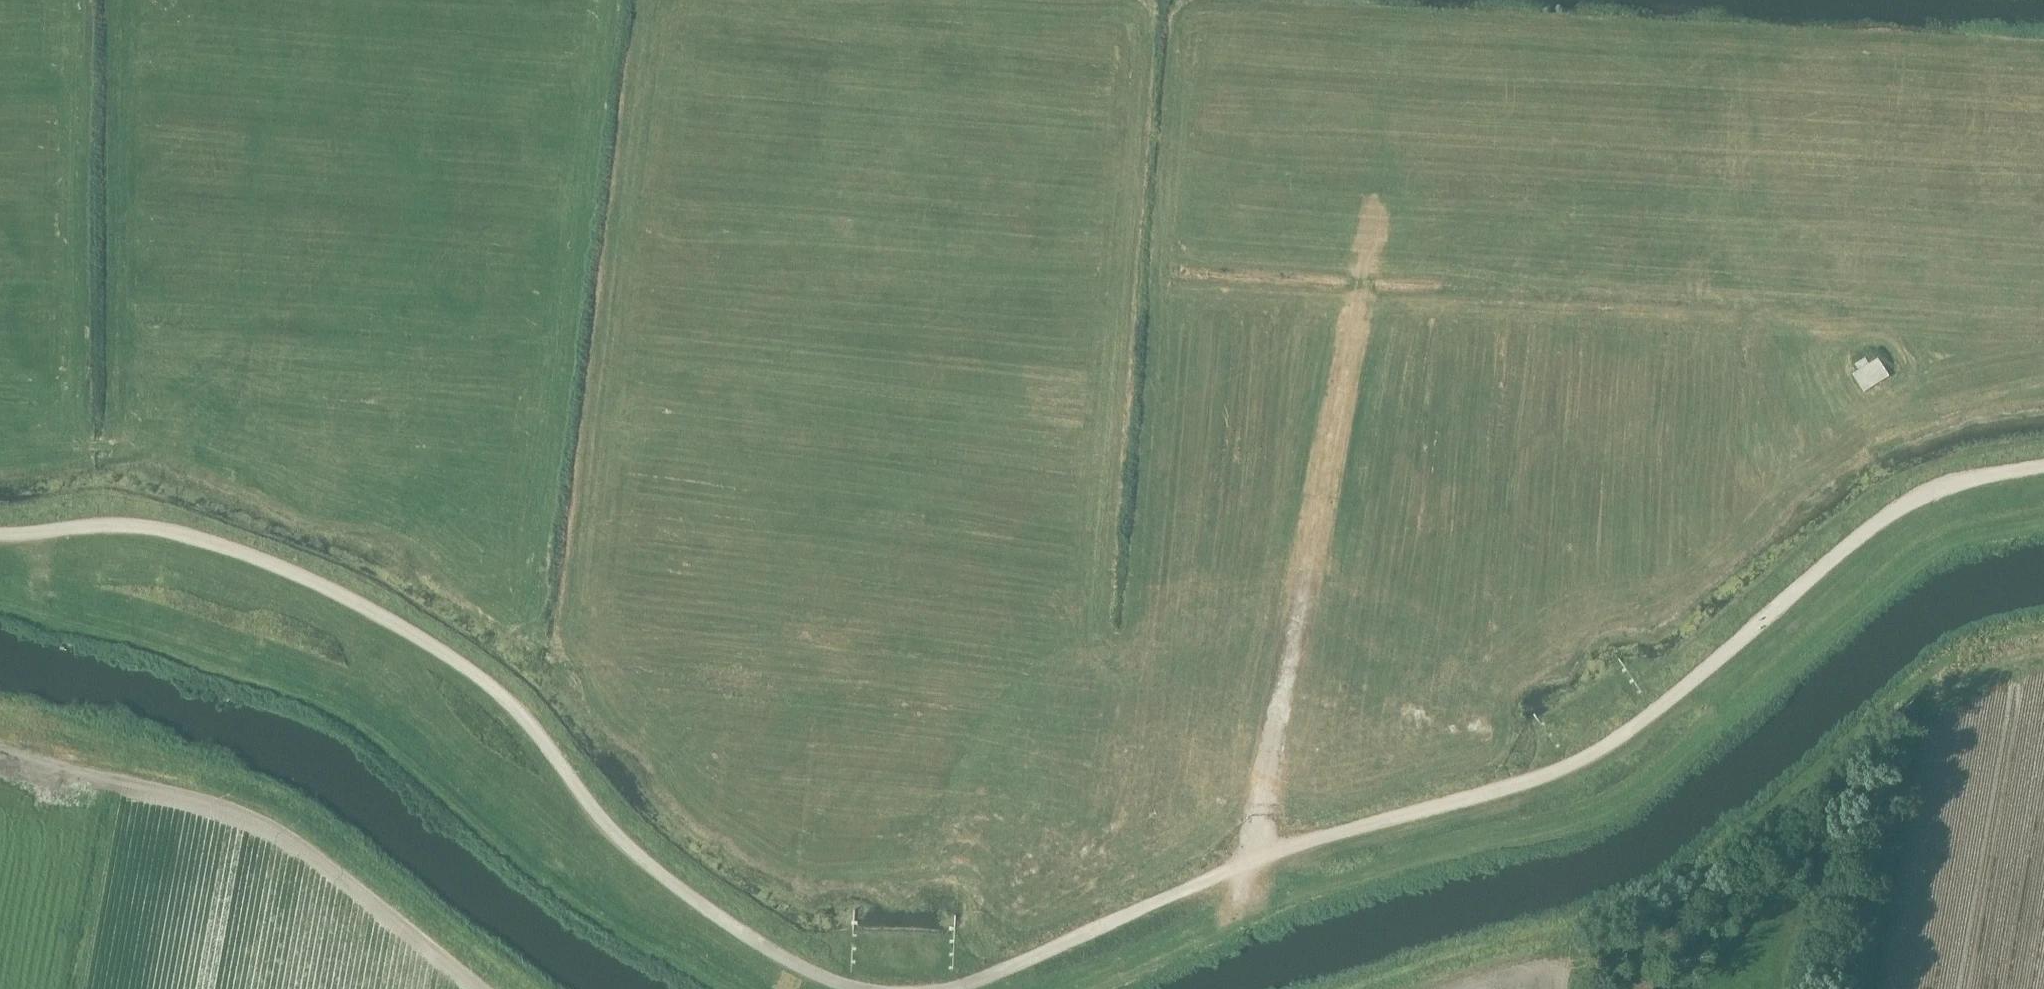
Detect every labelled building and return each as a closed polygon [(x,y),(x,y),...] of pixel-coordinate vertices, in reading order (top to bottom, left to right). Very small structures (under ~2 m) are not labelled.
[(1863,359),(1853,366),(1858,373),(1851,377),(1863,396),(1888,380),(1876,361),(1868,366),(1863,359)]
